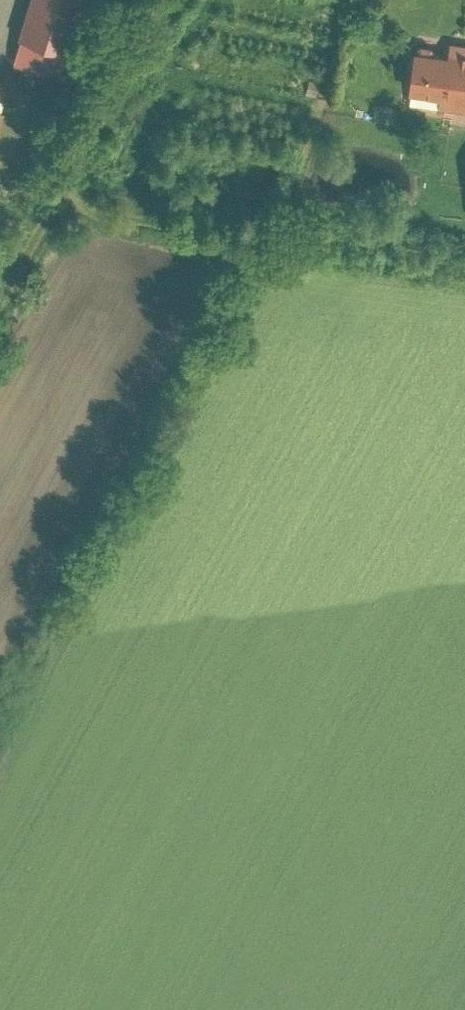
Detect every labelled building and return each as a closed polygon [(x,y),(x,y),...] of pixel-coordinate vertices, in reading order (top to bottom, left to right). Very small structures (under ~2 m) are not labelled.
[(12,59),(61,74),(84,0),(30,0),(12,59)] [(449,51),(415,47),(408,100),(464,106),(464,40),(451,38),(449,51)]
